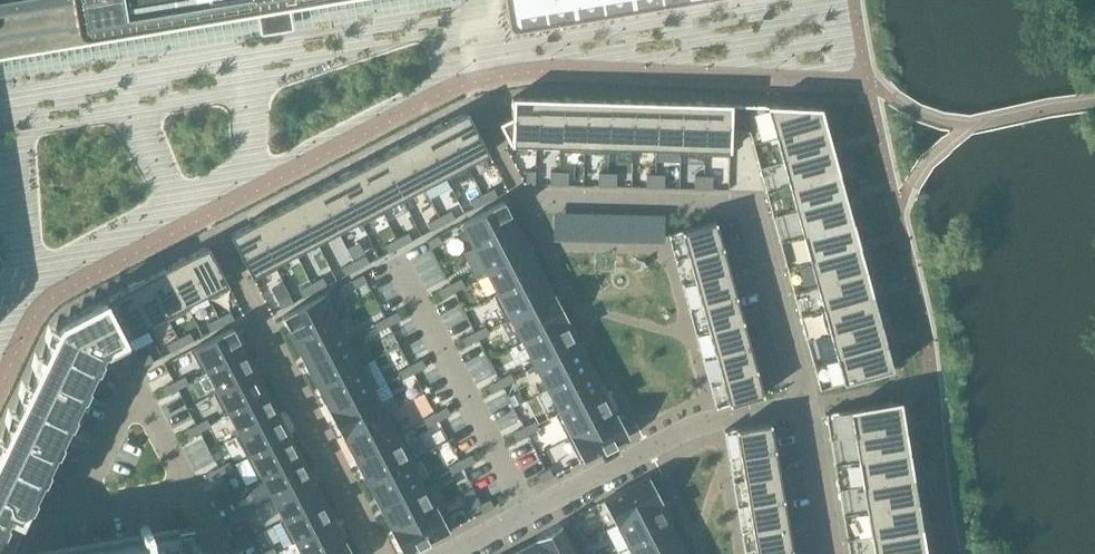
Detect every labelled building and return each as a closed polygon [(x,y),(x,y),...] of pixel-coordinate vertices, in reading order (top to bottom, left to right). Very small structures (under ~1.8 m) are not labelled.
[(24,51),(24,52),(27,52),(28,51),(56,46),(56,47),(58,46),(99,39),(116,37),(116,36),(149,31),(152,31),(152,30),(184,25),(187,25),(187,24),(219,19),(219,20),(222,19),(222,18),(254,13),(254,14),(292,7),(325,1),(325,2),(328,1),(327,1),(332,0),(0,0),(0,56),(24,51)] [(507,20),(508,24),(508,25),(509,27),(510,28),(511,28),(512,29),(513,29),(514,30),(516,30),(517,29),(694,0),(504,0),(507,20)] [(511,117),(499,123),(510,144),(536,145),(537,98),(512,97),(511,117)] [(537,98),(536,145),(559,145),(560,145),(561,99),(552,98),(537,98)] [(559,145),(559,151),(584,151),(585,99),(561,99),(560,145),(559,145)] [(585,99),(584,151),(608,152),(609,152),(609,147),(608,147),(609,100),(585,99)] [(609,100),(608,147),(609,147),(632,147),(633,100),(609,100)] [(633,100),(632,147),(656,148),(657,101),(633,100)] [(657,101),(656,148),(667,148),(676,148),(680,149),(681,102),(657,101)] [(681,102),(680,149),(703,149),(704,149),(705,102),(681,102)] [(703,149),(703,155),(704,155),(729,155),(729,150),(730,129),(731,104),(731,103),(705,102),(704,149),(703,149)] [(821,107),(767,105),(767,106),(775,136),(825,123),(821,107)] [(467,111),(444,122),(466,164),(488,152),(467,111)] [(444,122),(423,133),(444,175),(466,164),(444,122)] [(825,123),(775,136),(782,161),(832,147),(825,123)] [(423,133),(402,145),(423,186),(444,175),(423,133)] [(402,145),(380,156),(402,197),(423,186),(402,145)] [(832,147),(782,161),(789,185),(838,172),(832,147)] [(380,156),(359,167),(380,208),(383,213),(384,213),(381,208),(402,197),(380,156)] [(359,167),(337,178),(359,219),(362,224),(383,213),(380,208),(359,167)] [(526,170),(526,184),(535,184),(535,170),(526,170)] [(550,171),(550,184),(559,185),(559,171),(550,171)] [(559,171),(559,185),(568,185),(568,172),(559,171)] [(598,172),(598,185),(607,186),(607,172),(598,172)] [(607,172),(607,186),(616,186),(616,173),(607,172)] [(838,172),(789,185),(796,210),(845,196),(838,172)] [(647,174),(646,187),(655,187),(655,174),(647,174)] [(655,174),(655,187),(664,187),(664,174),(655,174)] [(695,175),(694,188),(703,189),(703,175),(695,175)] [(703,175),(703,189),(712,189),(712,175),(703,175)] [(337,178),(316,189),(338,231),(358,220),(360,225),(362,224),(359,219),(337,178)] [(493,188),(481,194),(486,202),(497,196),(493,188)] [(316,189),(295,200),(316,242),(338,231),(316,189)] [(481,194),(470,200),(474,208),(486,202),(481,194)] [(845,196),(796,210),(802,234),(852,221),(845,196)] [(295,200),(273,211),(295,253),(316,242),(295,200)] [(503,201),(462,222),(474,246),(516,224),(503,201)] [(667,240),(667,211),(556,208),(555,237),(667,240)] [(451,210),(439,216),(443,224),(455,218),(451,210)] [(273,211),(252,222),(274,264),(275,263),(295,253),(273,211)] [(439,216),(427,222),(431,230),(443,224),(439,216)] [(715,220),(681,230),(688,256),(722,246),(715,220)] [(852,221),(802,234),(809,259),(858,245),(852,221)] [(252,222),(230,234),(251,275),(254,280),(277,268),(275,263),(274,264),(252,222)] [(516,224),(474,246),(486,269),(528,248),(516,224)] [(408,232),(396,238),(400,246),(412,240),(408,232)] [(438,234),(426,241),(431,249),(431,248),(442,242),(438,234)] [(396,238),(384,244),(388,252),(400,246),(396,238)] [(208,245),(187,256),(209,299),(230,287),(208,245)] [(858,245),(809,259),(816,283),(865,270),(858,245)] [(722,246),(688,256),(694,280),(729,271),(722,246)] [(528,248),(486,269),(498,292),(493,295),(494,296),(540,272),(528,248)] [(365,254),(353,261),(357,268),(369,262),(365,254)] [(187,256),(166,267),(188,309),(189,309),(187,304),(205,294),(208,299),(209,299),(187,256)] [(353,261),(341,267),(345,274),(357,268),(353,261)] [(166,267),(146,277),(168,320),(188,309),(166,267)] [(865,270),(816,283),(822,308),(872,294),(865,270)] [(729,271),(694,280),(701,305),(736,295),(729,271)] [(540,272),(494,296),(499,306),(506,319),(553,295),(540,272)] [(363,274),(351,280),(355,288),(367,282),(363,274)] [(146,277),(126,288),(148,330),(149,329),(147,325),(165,315),(167,320),(168,320),(146,277)] [(322,277),(311,283),(315,291),(327,284),(322,277)] [(449,284),(453,292),(455,291),(465,286),(462,281),(461,278),(449,284)] [(311,283),(299,289),(303,297),(315,291),(311,283)] [(449,284),(437,290),(441,298),(453,292),(449,284)] [(126,288),(104,299),(124,337),(126,341),(128,340),(148,330),(126,288)] [(324,294),(282,315),(282,316),(284,319),(287,324),(294,339),(336,317),(336,319),(341,316),(328,291),(324,294)] [(289,294),(277,300),(281,308),(293,302),(289,294)] [(872,294),(822,308),(829,332),(879,319),(872,294)] [(553,295),(506,319),(507,320),(512,318),(523,341),(565,319),(553,295)] [(736,295),(701,305),(708,329),(742,320),(736,295)] [(1,531),(3,532),(8,522),(6,521),(8,516),(21,522),(29,506),(30,507),(36,496),(34,496),(42,478),(44,479),(49,469),(47,468),(55,451),(57,451),(62,441),(61,440),(69,423),(70,424),(75,413),(74,412),(82,395),(84,396),(89,385),(87,385),(95,368),(97,368),(102,358),(100,357),(103,351),(105,350),(106,352),(126,341),(124,337),(104,299),(62,321),(58,325),(57,327),(51,340),(44,355),(37,368),(30,383),(24,396),(17,411),(11,423),(4,438),(0,446),(0,533),(1,531)] [(230,311),(218,317),(222,325),(234,319),(230,311)] [(397,311),(385,317),(389,325),(401,319),(397,311)] [(218,317),(206,323),(210,331),(222,325),(218,317)] [(336,317),(294,339),(303,355),(305,360),(307,363),(348,341),(336,319),(336,317)] [(385,317),(373,323),(377,331),(389,325),(385,317)] [(565,319),(523,341),(536,364),(577,343),(565,319)] [(879,319),(829,332),(836,357),(885,343),(879,319)] [(742,320),(708,329),(715,354),(749,344),(742,320)] [(474,331),(473,332),(477,340),(478,339),(489,333),(485,325),(474,331)] [(195,346),(191,349),(203,372),(207,370),(207,369),(244,349),(237,336),(235,331),(233,327),(232,327),(195,346)] [(190,332),(178,338),(182,346),(194,340),(190,332)] [(473,332),(462,338),(466,345),(477,340),(473,332)] [(178,338),(166,344),(170,352),(182,346),(178,338)] [(348,341),(307,363),(308,365),(310,370),(319,387),(361,365),(348,341)] [(577,343),(536,364),(548,388),(589,367),(577,343)] [(885,343),(836,357),(843,383),(892,369),(885,343)] [(749,344),(715,354),(721,378),(756,369),(749,344)] [(244,349),(207,369),(207,370),(218,389),(218,390),(255,371),(251,364),(244,349)] [(149,353),(137,359),(141,367),(153,361),(149,353)] [(422,358),(410,364),(414,372),(426,366),(422,358)] [(409,365),(398,370),(402,379),(414,373),(414,372),(410,364),(409,365)] [(361,365),(319,387),(328,403),(330,408),(331,410),(373,389),(361,365)] [(589,367),(548,388),(560,411),(555,413),(556,414),(602,390),(589,367)] [(756,369),(721,378),(728,404),(763,394),(756,369)] [(218,389),(213,392),(225,415),(230,413),(229,412),(266,392),(259,378),(255,371),(218,390),(218,389)] [(498,379),(502,387),(503,387),(514,381),(510,373),(498,379)] [(173,381),(177,389),(189,383),(184,375),(173,381)] [(498,379),(486,385),(491,393),(502,387),(498,379)] [(173,381),(161,388),(165,396),(177,389),(173,381)] [(373,389),(331,410),(333,413),(335,418),(344,434),(385,412),(385,411),(373,389)] [(602,390),(556,414),(568,438),(615,414),(614,413),(602,390)] [(266,392),(229,412),(230,413),(240,433),(277,414),(276,411),(274,406),(266,392)] [(900,400),(849,409),(853,435),(904,426),(900,400)] [(446,406),(435,412),(439,420),(450,414),(446,406)] [(385,412),(344,434),(352,451),(355,455),(356,458),(402,434),(389,409),(385,411),(385,412)] [(434,412),(423,418),(427,426),(438,420),(439,420),(435,412),(434,412)] [(277,414),(240,433),(251,453),(251,454),(288,435),(281,421),(279,416),(277,414)] [(615,414),(568,438),(580,462),(585,459),(604,450),(615,444),(627,437),(615,414)] [(195,424),(199,432),(211,426),(207,418),(195,424)] [(523,426),(523,427),(527,435),(527,434),(539,428),(535,420),(523,426)] [(770,422),(735,428),(739,454),(774,448),(770,422)] [(195,424),(183,430),(183,431),(187,438),(199,432),(195,424)] [(904,426),(853,435),(858,460),(908,452),(904,426)] [(523,427),(511,433),(515,440),(527,435),(523,427)] [(402,434),(356,458),(356,459),(357,460),(360,465),(368,481),(410,460),(410,461),(415,458),(402,434)] [(251,453),(246,456),(258,479),(263,477),(262,476),(300,456),(298,454),(296,449),(288,435),(251,454),(251,453)] [(774,448),(739,454),(743,479),(779,473),(774,448)] [(908,452),(858,460),(862,485),(913,477),(908,452)] [(471,454),(459,460),(463,467),(475,461),(471,454)] [(300,456),(262,476),(263,477),(273,497),(311,478),(309,475),(307,470),(300,456)] [(410,460),(368,481),(377,498),(379,503),(381,505),(422,484),(410,461),(410,460)] [(459,460),(447,466),(451,474),(463,468),(463,467),(459,460)] [(218,467),(217,467),(221,475),(233,469),(229,461),(218,467)] [(217,467),(205,473),(209,481),(221,475),(217,467)] [(545,470),(537,474),(542,482),(553,476),(549,468),(545,470)] [(779,473),(743,479),(747,504),(783,498),(779,473)] [(647,477),(605,499),(617,523),(659,501),(647,478),(647,477)] [(913,477),(862,485),(866,510),(917,502),(913,477)] [(311,478),(273,497),(284,517),(284,518),(322,499),(314,485),(312,480),(311,478)] [(422,484),(381,505),(382,508),(384,513),(392,528),(393,529),(435,507),(434,506),(422,484)] [(783,498),(747,504),(752,529),(787,523),(783,498)] [(284,517),(279,520),(291,543),(296,541),(296,540),(333,520),(331,518),(329,513),(322,499),(284,518),(284,517)] [(481,503),(478,505),(482,513),(494,507),(490,499),(481,503)] [(618,523),(605,529),(617,551),(629,545),(671,524),(659,502),(660,502),(659,501),(617,523),(618,523)] [(917,502),(866,510),(870,535),(921,527),(917,502)] [(240,510),(239,510),(243,518),(244,517),(255,511),(251,504),(240,510)] [(435,507),(393,529),(394,532),(396,537),(405,552),(405,553),(417,546),(417,547),(428,541),(447,531),(451,529),(439,504),(434,506),(435,507)] [(239,510),(227,516),(228,516),(232,524),(243,518),(239,510)] [(296,540),(296,541),(303,553),(320,553),(344,542),(344,541),(343,541),(337,528),(334,523),(333,520),(296,540)] [(752,529),(756,553),(757,553),(791,548),(787,523),(752,529)] [(629,545),(634,553),(667,553),(682,546),(681,544),(679,539),(671,524),(629,545)] [(192,526),(178,528),(179,535),(158,538),(158,540),(152,541),(146,542),(135,544),(135,542),(123,544),(124,546),(101,549),(101,548),(89,550),(90,551),(74,553),(207,553),(192,526)] [(538,539),(546,553),(576,553),(562,527),(538,539)] [(580,527),(572,531),(578,543),(586,539),(580,527)] [(870,535),(873,553),(912,553),(926,552),(921,527),(870,535)] [(515,552),(516,553),(546,553),(538,539),(537,540),(515,552)] [(344,542),(320,553),(351,553),(344,542)]
